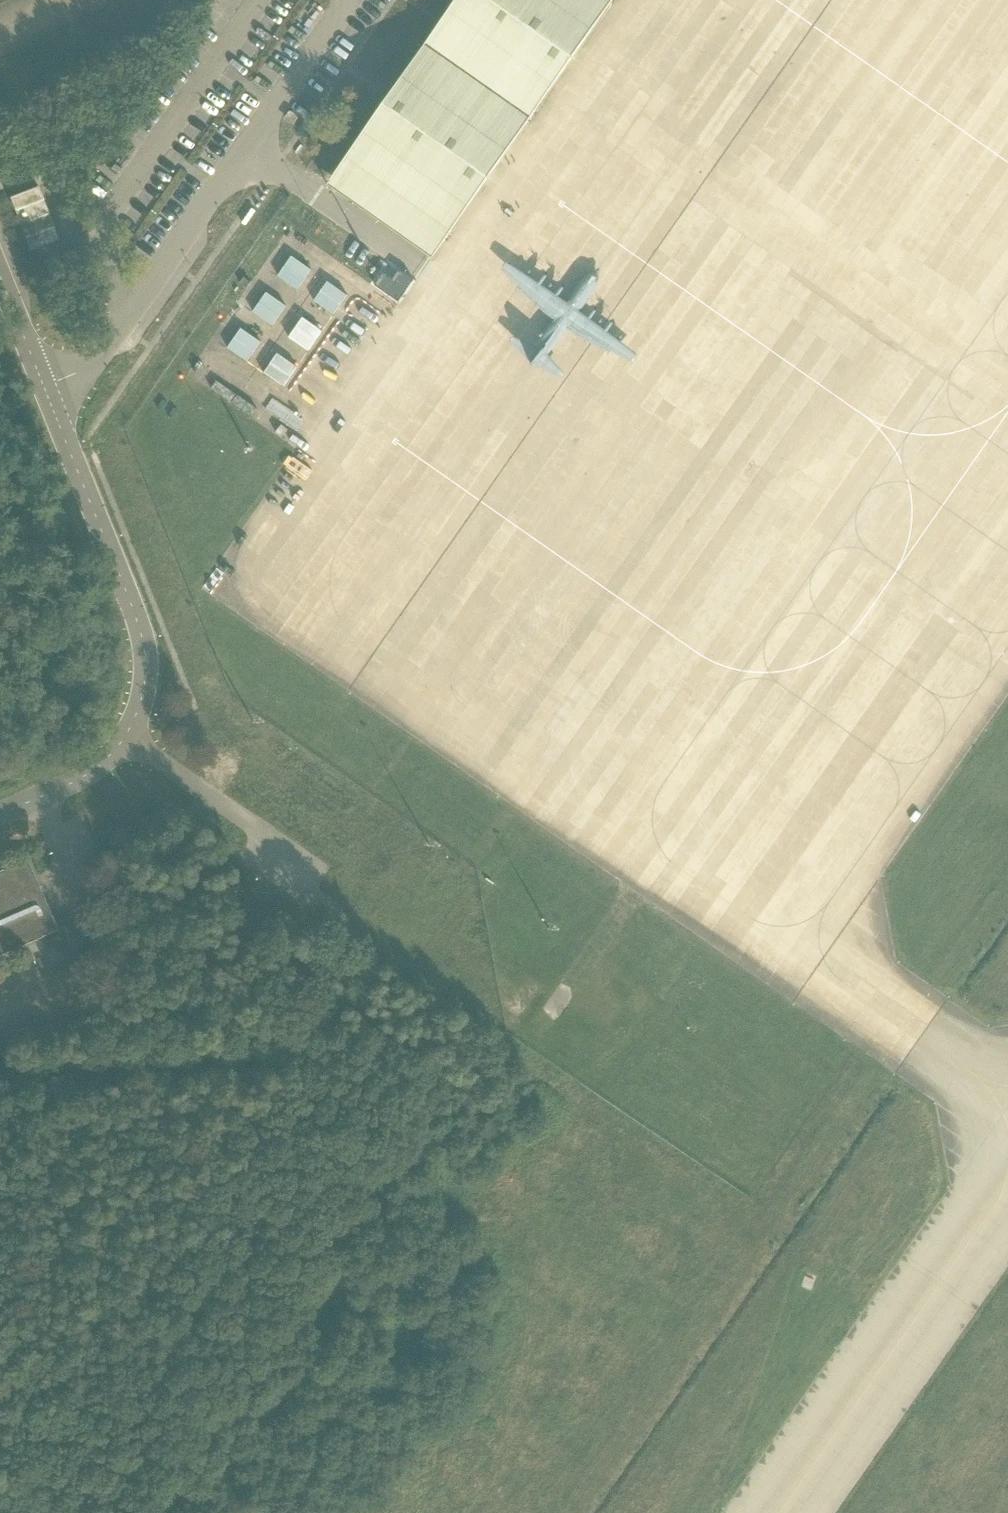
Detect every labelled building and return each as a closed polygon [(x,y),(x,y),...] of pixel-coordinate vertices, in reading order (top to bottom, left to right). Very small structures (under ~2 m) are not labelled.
[(327,185),(432,258),(610,4),(613,0),(457,0),(327,185)] [(9,197),(30,251),(59,240),(38,186),(9,197)] [(396,317),(288,241),(188,384),(296,460),(396,317)] [(392,282),(382,275),(373,289),(397,304),(412,282),(397,273),(392,282)] [(252,282),(245,278),(241,284),(248,288),(252,282)] [(57,930),(27,860),(0,871),(0,954),(57,930)]
